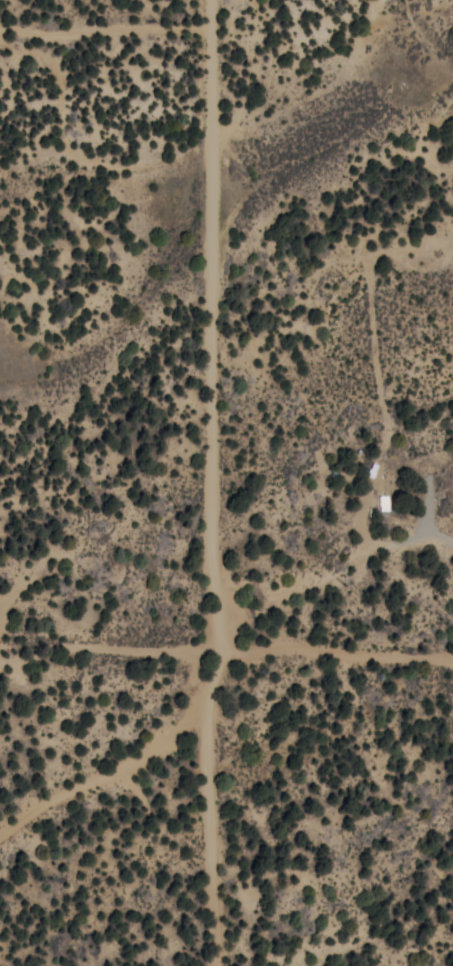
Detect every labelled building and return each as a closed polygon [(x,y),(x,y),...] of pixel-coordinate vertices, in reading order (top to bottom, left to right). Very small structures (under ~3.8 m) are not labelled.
[(380,496),(380,510),(389,509),(388,495),(380,496)]
